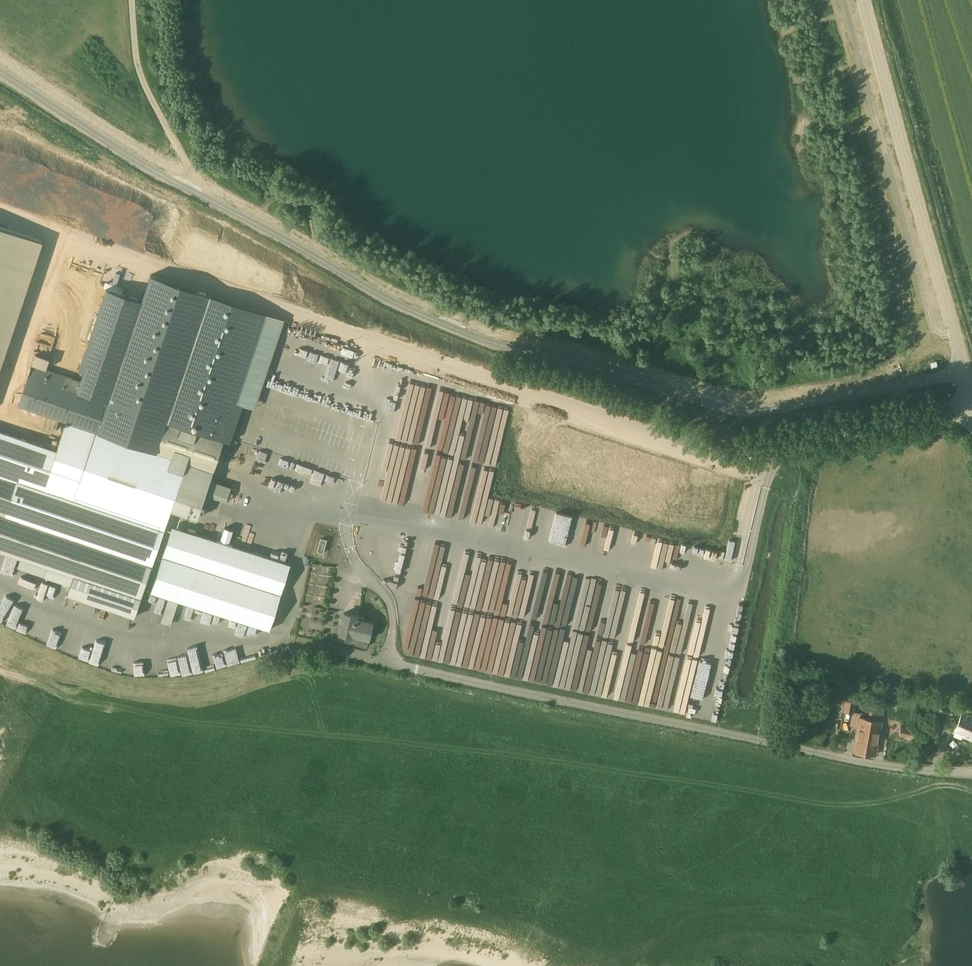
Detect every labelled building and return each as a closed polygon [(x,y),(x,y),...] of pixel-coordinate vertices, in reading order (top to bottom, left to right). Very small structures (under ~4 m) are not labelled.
[(43,240),(0,225),(0,368),(43,240)] [(104,252),(103,257),(117,261),(119,256),(104,252)] [(266,313),(151,274),(143,300),(106,287),(79,368),(84,370),(77,391),(74,390),(78,379),(32,364),(19,404),(48,414),(43,427),(55,431),(59,417),(67,420),(57,449),(0,430),(0,551),(47,567),(44,576),(70,585),(67,594),(134,617),(171,509),(197,518),(205,494),(227,501),(231,487),(210,479),(224,440),(230,442),(243,404),(236,402),(263,321),(266,313)] [(46,368),(50,358),(35,353),(32,364),(46,368)] [(279,456),(275,467),(286,470),(289,460),(279,456)] [(269,629),(290,563),(173,525),(151,591),(269,629)] [(324,552),(327,539),(321,537),(317,550),(324,552)] [(727,539),(724,558),(730,559),(734,540),(727,539)] [(447,567),(450,545),(439,543),(437,566),(447,567)] [(466,548),(460,570),(470,573),(473,562),(479,564),(482,553),(466,548)] [(495,579),(498,555),(487,553),(484,578),(495,579)] [(604,676),(612,678),(631,585),(627,584),(623,602),(615,600),(612,614),(608,613),(614,582),(608,581),(597,634),(603,635),(603,632),(607,633),(602,657),(594,655),(590,674),(581,672),(578,690),(591,693),(605,696),(607,683),(603,682),(604,676)] [(24,631),(31,617),(20,611),(24,605),(15,600),(13,604),(1,597),(0,599),(0,617),(24,631)] [(344,613),(338,640),(351,643),(351,642),(356,643),(356,644),(368,646),(373,621),(364,620),(365,616),(360,616),(344,613)] [(199,652),(188,655),(189,662),(179,664),(181,675),(224,666),(222,655),(213,657),(214,664),(202,667),(199,652)] [(865,752),(873,705),(870,705),(868,718),(860,717),(861,712),(854,711),(856,700),(845,698),(843,711),(852,713),(850,724),(858,726),(854,751),(865,752)] [(950,716),(954,706),(942,701),(941,705),(939,712),(950,716)] [(873,705),(865,752),(875,754),(881,720),(873,719),(875,706),(873,705)] [(964,711),(955,731),(963,735),(971,739),(971,715),(964,711)] [(940,728),(943,720),(930,716),(924,733),(937,737),(937,736),(940,728)] [(913,737),(915,727),(901,725),(899,735),(901,735),(900,742),(911,744),(912,737),(913,737)]
